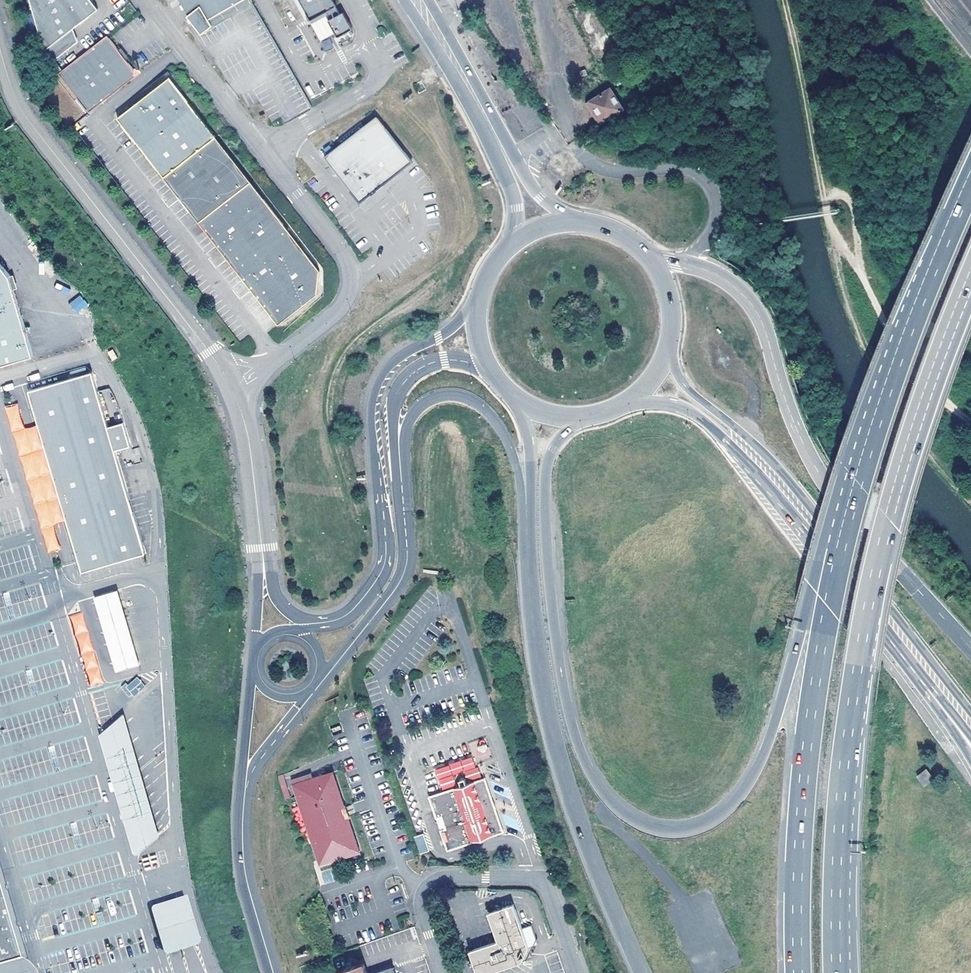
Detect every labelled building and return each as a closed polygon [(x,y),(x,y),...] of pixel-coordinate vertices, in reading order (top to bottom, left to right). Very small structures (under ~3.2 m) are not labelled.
[(43,55),(73,32),(97,14),(86,0),(27,0),(43,55)] [(189,14),(187,15),(202,33),(213,24),(219,20),(253,1),(252,0),(180,0),(189,14)] [(311,22),(328,13),(332,19),(330,21),(339,38),(354,29),(344,12),(340,14),(337,7),(338,7),(334,0),(299,0),(311,22)] [(595,59),(615,50),(591,1),(572,10),(595,59)] [(61,75),(91,113),(113,96),(139,75),(124,55),(109,37),(69,69),(61,75)] [(152,161),(165,178),(217,137),(170,77),(118,117),(128,129),(129,131),(150,157),(152,161)] [(623,110),(610,90),(587,104),(601,125),(623,110)] [(364,209),(415,169),(380,123),(350,147),(339,153),(328,162),(328,164),(356,199),(364,209)] [(199,221),(252,181),(217,137),(165,178),(199,221)] [(252,290),(279,324),(320,293),(321,269),(308,254),(289,229),(268,202),(252,181),(199,221),(226,256),(252,290)] [(30,353),(25,333),(13,292),(8,276),(0,265),(0,362),(30,353)] [(119,356),(113,347),(108,351),(114,359),(119,356)] [(90,370),(25,388),(77,570),(142,551),(112,449),(128,444),(121,420),(105,425),(90,370)] [(100,391),(107,407),(115,404),(109,388),(100,391)] [(0,511),(0,539),(18,534),(11,508),(0,511)] [(0,553),(0,581),(31,572),(23,547),(0,553)] [(0,595),(0,622),(39,611),(32,586),(0,595)] [(118,591),(94,597),(113,673),(138,666),(118,591)] [(83,612),(70,616),(90,687),(103,683),(83,612)] [(0,636),(0,664),(54,648),(47,623),(0,636)] [(0,678),(0,706),(65,687),(58,661),(0,678)] [(137,676),(122,688),(130,698),(145,687),(137,676)] [(0,720),(0,728),(6,747),(68,728),(61,702),(0,720)] [(101,737),(134,858),(157,840),(124,718),(101,737)] [(0,762),(0,777),(3,788),(34,779),(60,772),(53,746),(0,762)] [(915,776),(923,787),(933,779),(926,769),(915,776)] [(319,776),(294,784),(319,859),(325,858),(327,863),(363,851),(348,811),(335,770),(319,776)] [(441,832),(448,850),(505,830),(496,807),(490,809),(488,803),(494,801),(485,777),(469,783),(461,786),(428,798),(436,818),(442,816),(448,830),(441,832)] [(459,779),(461,786),(469,783),(467,777),(459,779)] [(63,783),(6,800),(14,825),(71,808),(63,783)] [(95,816),(18,839),(25,864),(103,841),(95,816)] [(436,818),(441,832),(448,830),(442,816),(436,818)] [(419,854),(428,851),(422,834),(413,837),(419,854)] [(1,912),(8,918),(16,939),(13,952),(21,957),(26,944),(17,915),(11,910),(5,905),(0,887),(0,910),(1,912)] [(120,892),(51,912),(58,938),(127,918),(120,892)] [(149,912),(162,955),(163,956),(165,956),(189,949),(196,947),(197,945),(197,943),(184,898),(174,901),(151,908),(150,909),(149,912)] [(474,954),(480,972),(500,972),(523,965),(530,947),(528,941),(538,938),(534,928),(525,931),(517,907),(492,915),(501,943),(474,954)] [(21,957),(13,952),(16,939),(8,918),(1,912),(0,910),(0,972),(26,972),(21,957)] [(530,947),(523,965),(535,961),(530,947)] [(363,962),(335,971),(336,972),(366,972),(363,962)]
